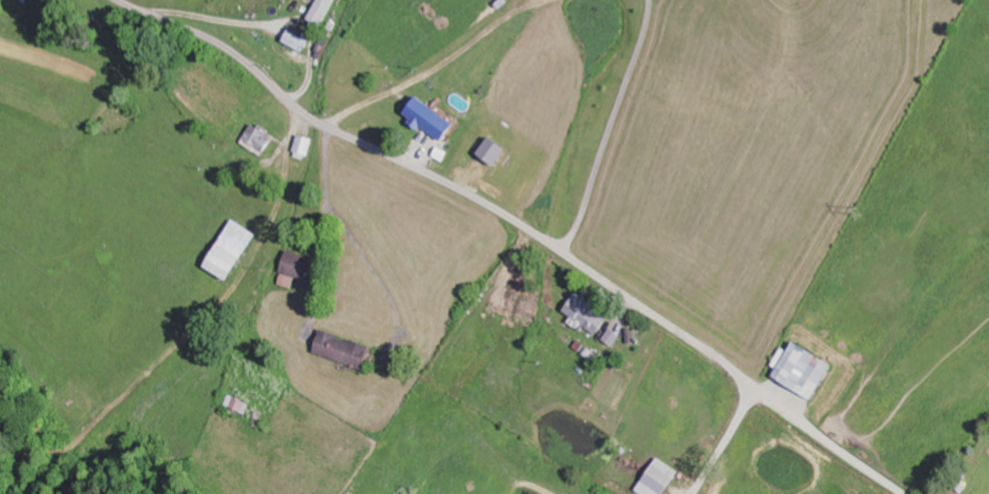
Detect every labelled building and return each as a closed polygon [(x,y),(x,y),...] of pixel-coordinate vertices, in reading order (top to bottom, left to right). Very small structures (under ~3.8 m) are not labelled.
[(267,4),(259,9),(262,13),(280,0),(264,0),(267,4)] [(320,0),(296,0),(292,6),(311,16),(320,0)] [(445,123),(425,97),(408,111),(429,137),(445,123)] [(244,143),(264,158),(278,138),(257,124),(244,143)] [(315,139),(301,135),(294,156),(308,161),(315,139)] [(210,268),(236,283),(262,235),(237,221),(210,268)] [(306,280),(311,256),(289,251),(282,286),(295,288),(297,279),(306,280)] [(582,332),(586,327),(597,336),(610,320),(587,301),(570,322),(582,332)] [(375,345),(323,330),(316,353),(368,369),(375,345)] [(776,377),(814,399),(835,364),(797,342),(776,377)] [(247,404),(238,397),(233,404),(242,411),(247,404)] [(682,473),(662,457),(637,488),(645,493),(665,493),(682,473)]
